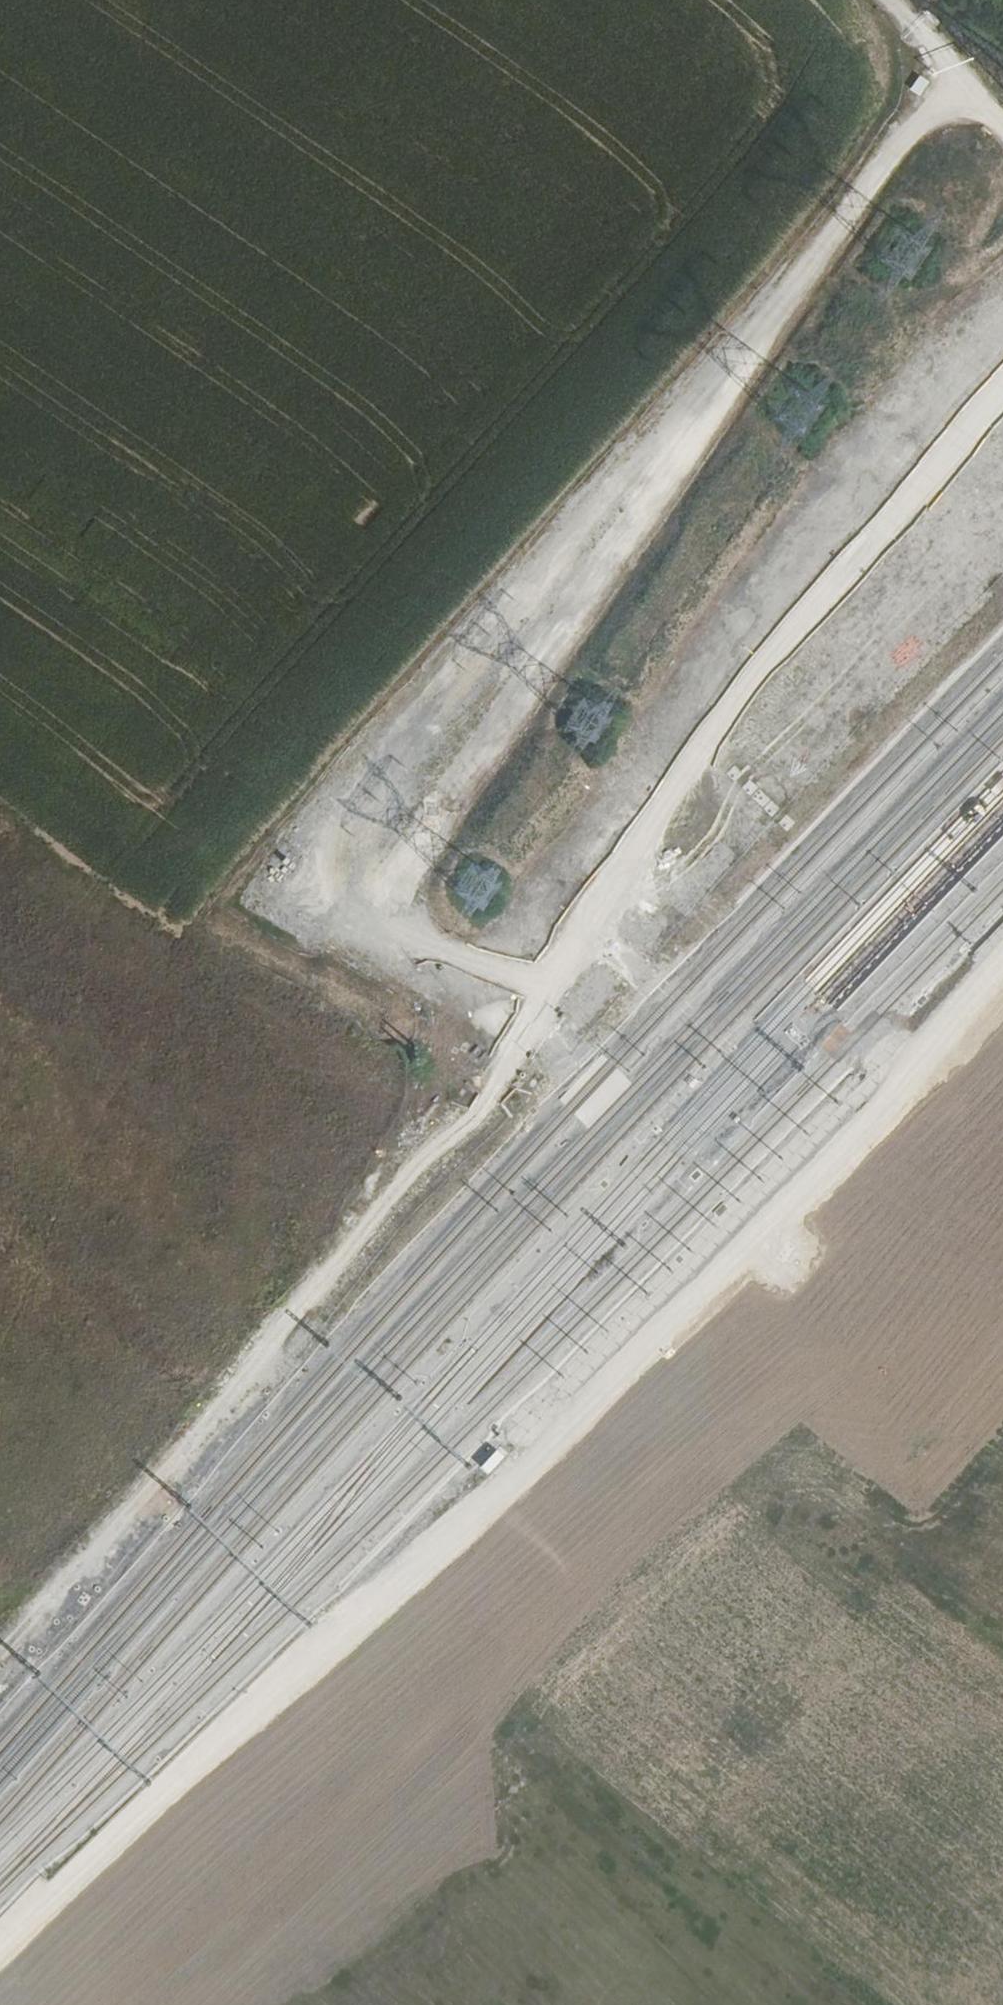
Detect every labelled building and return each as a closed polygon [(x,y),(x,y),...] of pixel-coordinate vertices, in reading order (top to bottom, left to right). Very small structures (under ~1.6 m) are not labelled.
[(486,909),(501,876),(469,861),(454,893),(486,909)]
